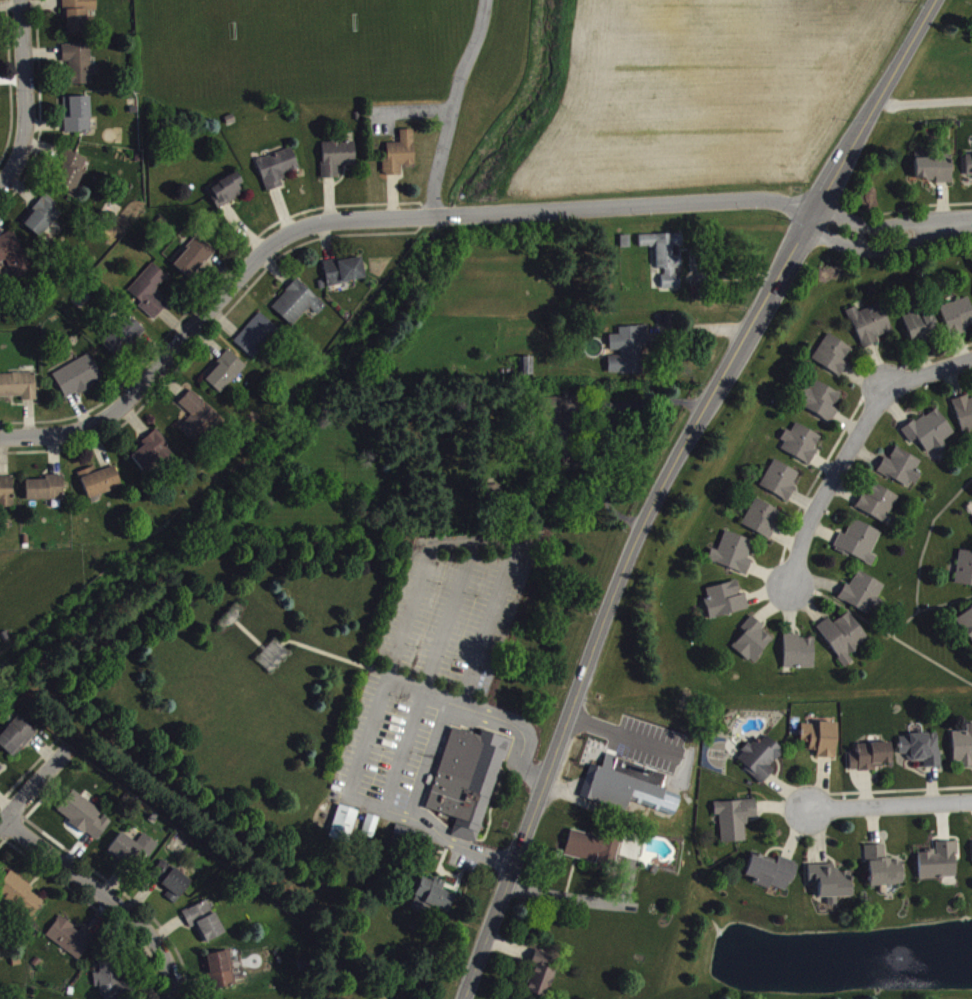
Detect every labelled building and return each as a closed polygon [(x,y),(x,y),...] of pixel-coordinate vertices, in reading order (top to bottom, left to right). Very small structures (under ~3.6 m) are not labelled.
[(66,43),(88,42),(87,21),(98,21),(97,0),(65,0),(66,43)] [(93,89),(92,50),(63,51),(64,68),(70,68),(71,90),(93,89)] [(65,138),(92,138),(92,102),(64,102),(65,138)] [(402,181),(402,170),(415,170),(414,135),(401,135),(401,148),(387,148),(388,159),(383,159),(384,181),(402,181)] [(322,148),(324,184),(339,183),(339,171),(357,171),(356,146),(322,148)] [(268,197),(286,191),(282,179),(299,173),(292,153),(257,166),(268,197)] [(89,163),(69,156),(55,193),(75,200),(89,163)] [(917,187),(953,186),(952,160),(929,161),(929,157),(916,157),(917,187)] [(245,200),(240,190),(244,189),(239,177),(211,190),(220,211),(245,200)] [(62,219),(56,213),(59,209),(47,199),(23,227),(41,243),(62,219)] [(7,266),(16,283),(33,274),(14,236),(0,244),(0,269),(7,266)] [(641,240),(641,253),(658,252),(658,275),(664,274),(664,295),(682,294),(681,276),(682,276),(682,251),(684,251),(683,239),(641,240)] [(216,256),(200,241),(173,269),(190,284),(216,256)] [(325,267),(328,290),(366,285),(363,262),(325,267)] [(155,325),(168,310),(155,298),(169,282),(154,268),(129,296),(141,307),(139,310),(155,325)] [(318,320),(327,311),(298,284),(272,312),(293,331),(310,313),(318,320)] [(970,302),(941,311),(950,341),(966,336),(965,333),(971,331),(971,308),(970,302)] [(860,317),(858,311),(848,315),(864,354),(881,347),(879,342),(894,336),(882,308),(860,317)] [(911,320),(904,322),(913,348),(940,339),(930,308),(909,315),(911,320)] [(235,349),(255,364),(278,332),(258,317),(235,349)] [(101,349),(118,364),(145,334),(128,319),(101,349)] [(610,380),(645,378),(644,351),(648,350),(647,331),(620,332),(620,340),(611,340),(611,356),(621,356),(621,361),(609,362),(610,380)] [(813,364),(841,382),(850,369),(845,366),(853,353),(830,338),(813,364)] [(247,372),(230,356),(204,383),(221,399),(247,372)] [(105,385),(90,359),(53,379),(67,405),(105,385)] [(536,380),(536,362),(521,362),(521,380),(536,380)] [(23,402),(23,406),(38,405),(37,378),(0,379),(0,403),(23,402)] [(840,413),(837,412),(843,398),(816,387),(813,394),(809,392),(800,413),(834,427),(840,413)] [(195,450),(221,424),(193,395),(180,408),(192,421),(179,433),(195,450)] [(970,404),(969,401),(953,405),(963,438),(971,436),(971,404),(970,404)] [(572,431),(571,422),(564,422),(563,402),(546,403),(547,432),(572,431)] [(956,438),(937,412),(903,436),(912,448),(918,444),(928,459),(935,454),(939,459),(949,452),(945,446),(956,438)] [(783,455),(811,470),(819,456),(816,454),(823,442),(797,428),(783,455)] [(165,448),(168,445),(158,435),(130,460),(146,479),(172,456),(165,448)] [(923,465),(896,453),(891,464),(885,462),(878,478),(915,494),(922,477),(918,475),(923,465)] [(803,480),(776,465),(761,491),(788,506),(803,480)] [(123,491),(115,470),(97,477),(95,471),(79,478),(89,504),(123,491)] [(26,486),(27,506),(65,504),(64,480),(51,481),(51,485),(26,486)] [(0,484),(0,513),(14,513),(14,484),(0,484)] [(887,528),(899,500),(875,490),(870,501),(863,498),(856,514),(887,528)] [(743,530),(771,545),(778,532),(775,530),(782,516),(757,503),(743,530)] [(883,537),(854,524),(847,540),(842,538),(835,554),(873,571),(878,561),(873,559),(883,537)] [(720,556),(713,554),(709,567),(749,579),(753,565),(750,564),(755,545),(726,537),(720,556)] [(960,556),(956,589),(971,591),(971,557),(960,556)] [(871,621),(887,591),(859,576),(851,591),(847,588),(839,603),(871,621)] [(708,593),(710,603),(706,604),(711,624),(751,614),(747,599),(741,600),(738,586),(708,593)] [(957,623),(971,646),(971,613),(957,623)] [(816,633),(846,672),(854,666),(850,660),(871,645),(849,617),(834,629),(829,623),(816,633)] [(774,645),(762,635),(765,632),(753,621),(742,634),(746,637),(734,652),(753,669),(774,645)] [(815,673),(815,643),(800,643),(800,639),(784,639),(784,674),(815,673)] [(15,764),(38,738),(19,721),(0,741),(0,750),(15,764)] [(447,724),(474,733),(477,729),(508,739),(476,839),(450,831),(456,814),(422,803),(447,724)] [(838,729),(803,728),(803,748),(810,748),(810,756),(818,756),(817,763),(836,764),(838,729)] [(954,766),(964,766),(964,772),(971,772),(971,729),(968,729),(968,737),(953,737),(954,766)] [(785,757),(764,737),(738,765),(763,789),(776,775),(771,771),(785,757)] [(901,741),(901,759),(909,759),(909,767),(926,766),(926,774),(941,773),(940,739),(901,741)] [(883,775),(882,769),(892,768),(891,748),(860,749),(860,760),(849,760),(850,776),(883,775)] [(581,803),(628,817),(630,808),(676,821),(682,800),(662,795),(666,778),(607,761),(603,773),(591,770),(581,803)] [(96,847),(112,827),(103,820),(104,818),(73,794),(56,815),(96,847)] [(715,807),(716,821),(721,821),(722,848),(748,847),(747,823),(758,822),(757,805),(715,807)] [(352,847),(358,815),(339,811),(332,843),(352,847)] [(363,841),(375,844),(380,822),(367,820),(363,841)] [(620,846),(571,836),(565,862),(615,872),(620,846)] [(144,838),(138,847),(121,837),(109,855),(141,877),(159,849),(144,838)] [(920,885),(958,883),(956,847),(936,848),(937,857),(919,858),(920,885)] [(869,851),(870,891),(904,890),(903,865),(886,866),(886,850),(869,851)] [(746,881),(757,884),(756,888),(789,898),(798,868),(779,862),(778,866),(753,858),(746,881)] [(193,886),(163,865),(151,881),(171,895),(166,902),(176,910),(193,886)] [(820,903),(828,903),(829,910),(838,910),(838,902),(852,902),(851,876),(837,877),(837,870),(809,870),(810,888),(819,888),(820,903)] [(448,919),(459,893),(434,883),(433,886),(423,882),(410,913),(424,919),(428,911),(448,919)] [(206,948),(226,939),(209,905),(183,917),(191,934),(198,931),(206,948)] [(46,941),(80,965),(97,942),(84,932),(81,936),(61,922),(46,941)] [(207,959),(212,994),(237,990),(232,956),(207,959)] [(531,998),(550,998),(555,976),(546,974),(550,959),(535,956),(531,970),(533,970),(526,998),(531,998)] [(119,967),(100,968),(101,978),(94,978),(95,993),(104,992),(104,998),(132,998),(131,986),(121,987),(119,967)]
